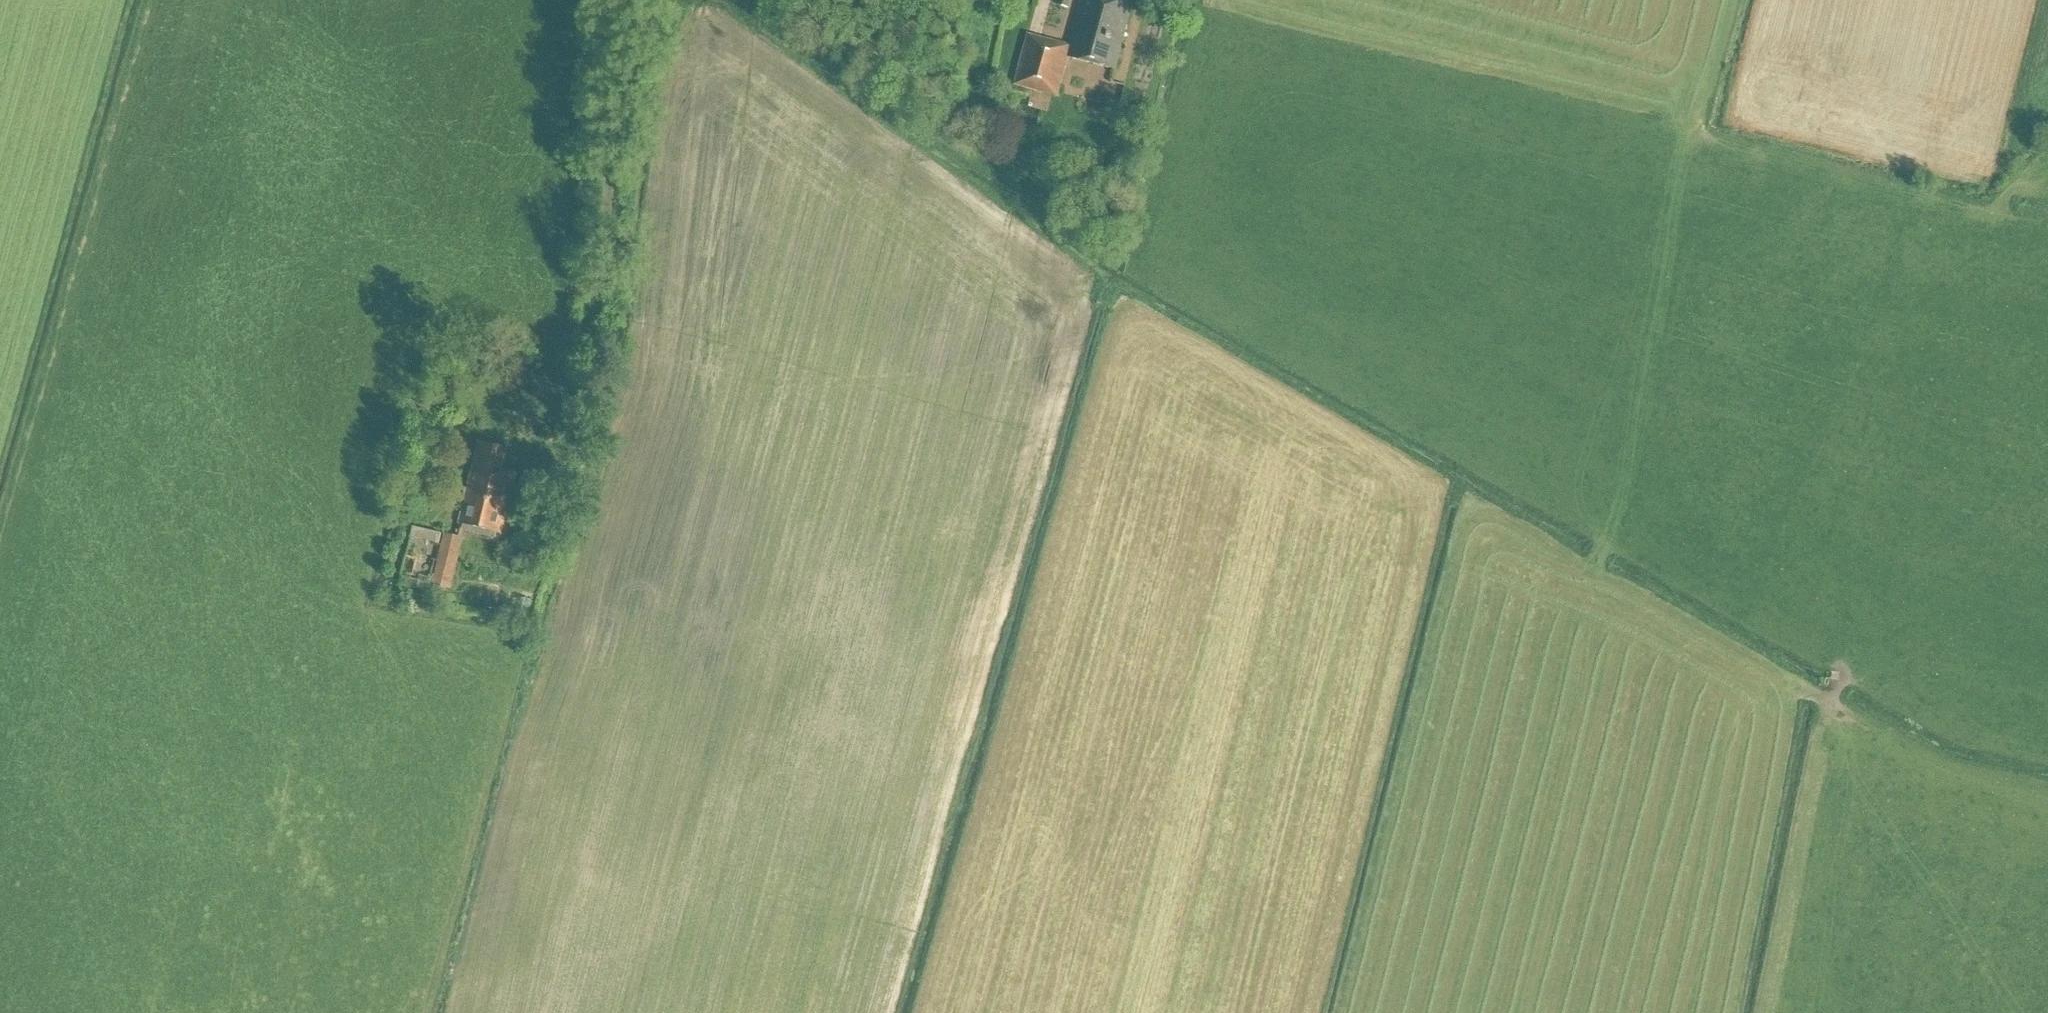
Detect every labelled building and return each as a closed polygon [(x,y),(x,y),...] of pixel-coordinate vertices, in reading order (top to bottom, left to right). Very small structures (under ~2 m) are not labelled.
[(1128,0),(1082,0),(1069,47),(1027,36),(1014,85),(1057,96),(1067,58),(1114,71),(1132,1),(1128,0)] [(1067,8),(1069,0),(1059,0),(1058,6),(1067,8)] [(479,441),(462,511),(459,523),(501,534),(516,474),(501,471),(507,448),(479,441)] [(439,544),(441,534),(415,528),(413,538),(439,544)] [(432,584),(451,588),(463,538),(444,534),(432,584)] [(418,588),(420,581),(402,576),(400,584),(418,588)]
